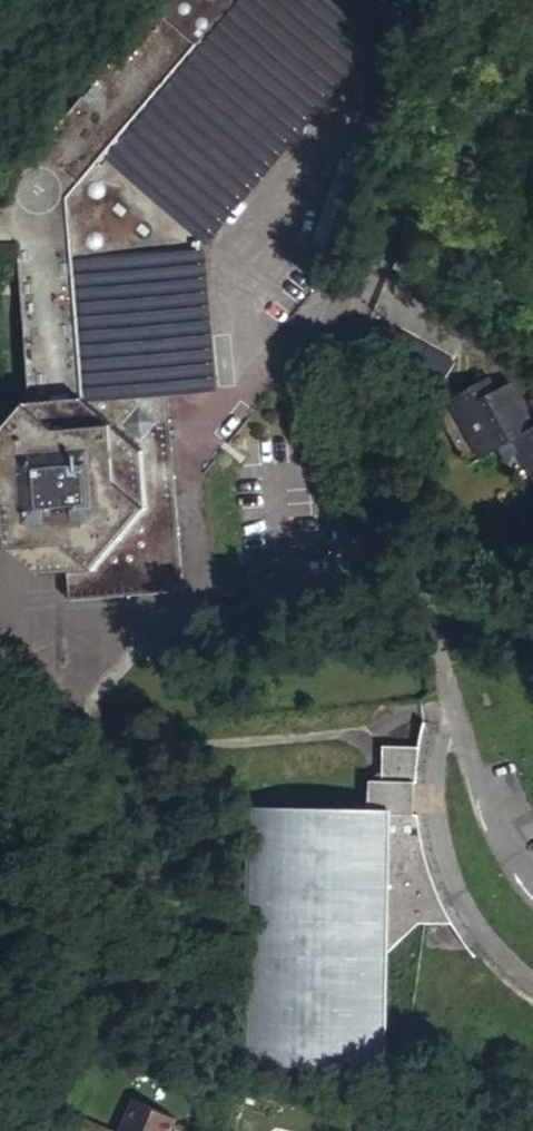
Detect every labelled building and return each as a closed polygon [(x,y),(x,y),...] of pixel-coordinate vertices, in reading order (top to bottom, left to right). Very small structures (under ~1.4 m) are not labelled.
[(18,198),(36,400),(30,401),(0,438),(0,535),(43,574),(67,572),(70,604),(187,593),(171,420),(137,424),(136,397),(169,394),(213,390),(201,246),(240,199),(373,39),(358,27),(333,6),(326,0),(164,0),(15,180),(18,198)] [(333,6),(358,27),(370,12),(356,0),(338,0),(333,6)] [(368,166),(344,158),(330,200),(316,243),(341,252),(370,167),(368,166)] [(409,257),(396,251),(391,264),(403,270),(409,257)] [(457,364),(403,330),(387,357),(440,390),(457,364)] [(436,409),(469,467),(500,448),(532,505),(532,415),(514,381),(502,388),(484,381),(436,409)] [(171,420),(169,394),(136,397),(137,424),(171,420)] [(375,748),(373,782),(403,783),(407,784),(410,750),(375,748)] [(361,782),(360,817),(376,817),(402,818),(403,783),(373,782),(361,782)] [(376,817),(360,817),(248,815),(241,1064),(370,1066),(372,960),(372,959),(376,817)] [(402,818),(376,817),(372,959),(372,960),(411,926),(445,926),(433,900),(427,885),(422,874),(412,836),(410,826),(409,818),(402,818)] [(122,1130),(169,1130),(131,1112),(122,1130)]
